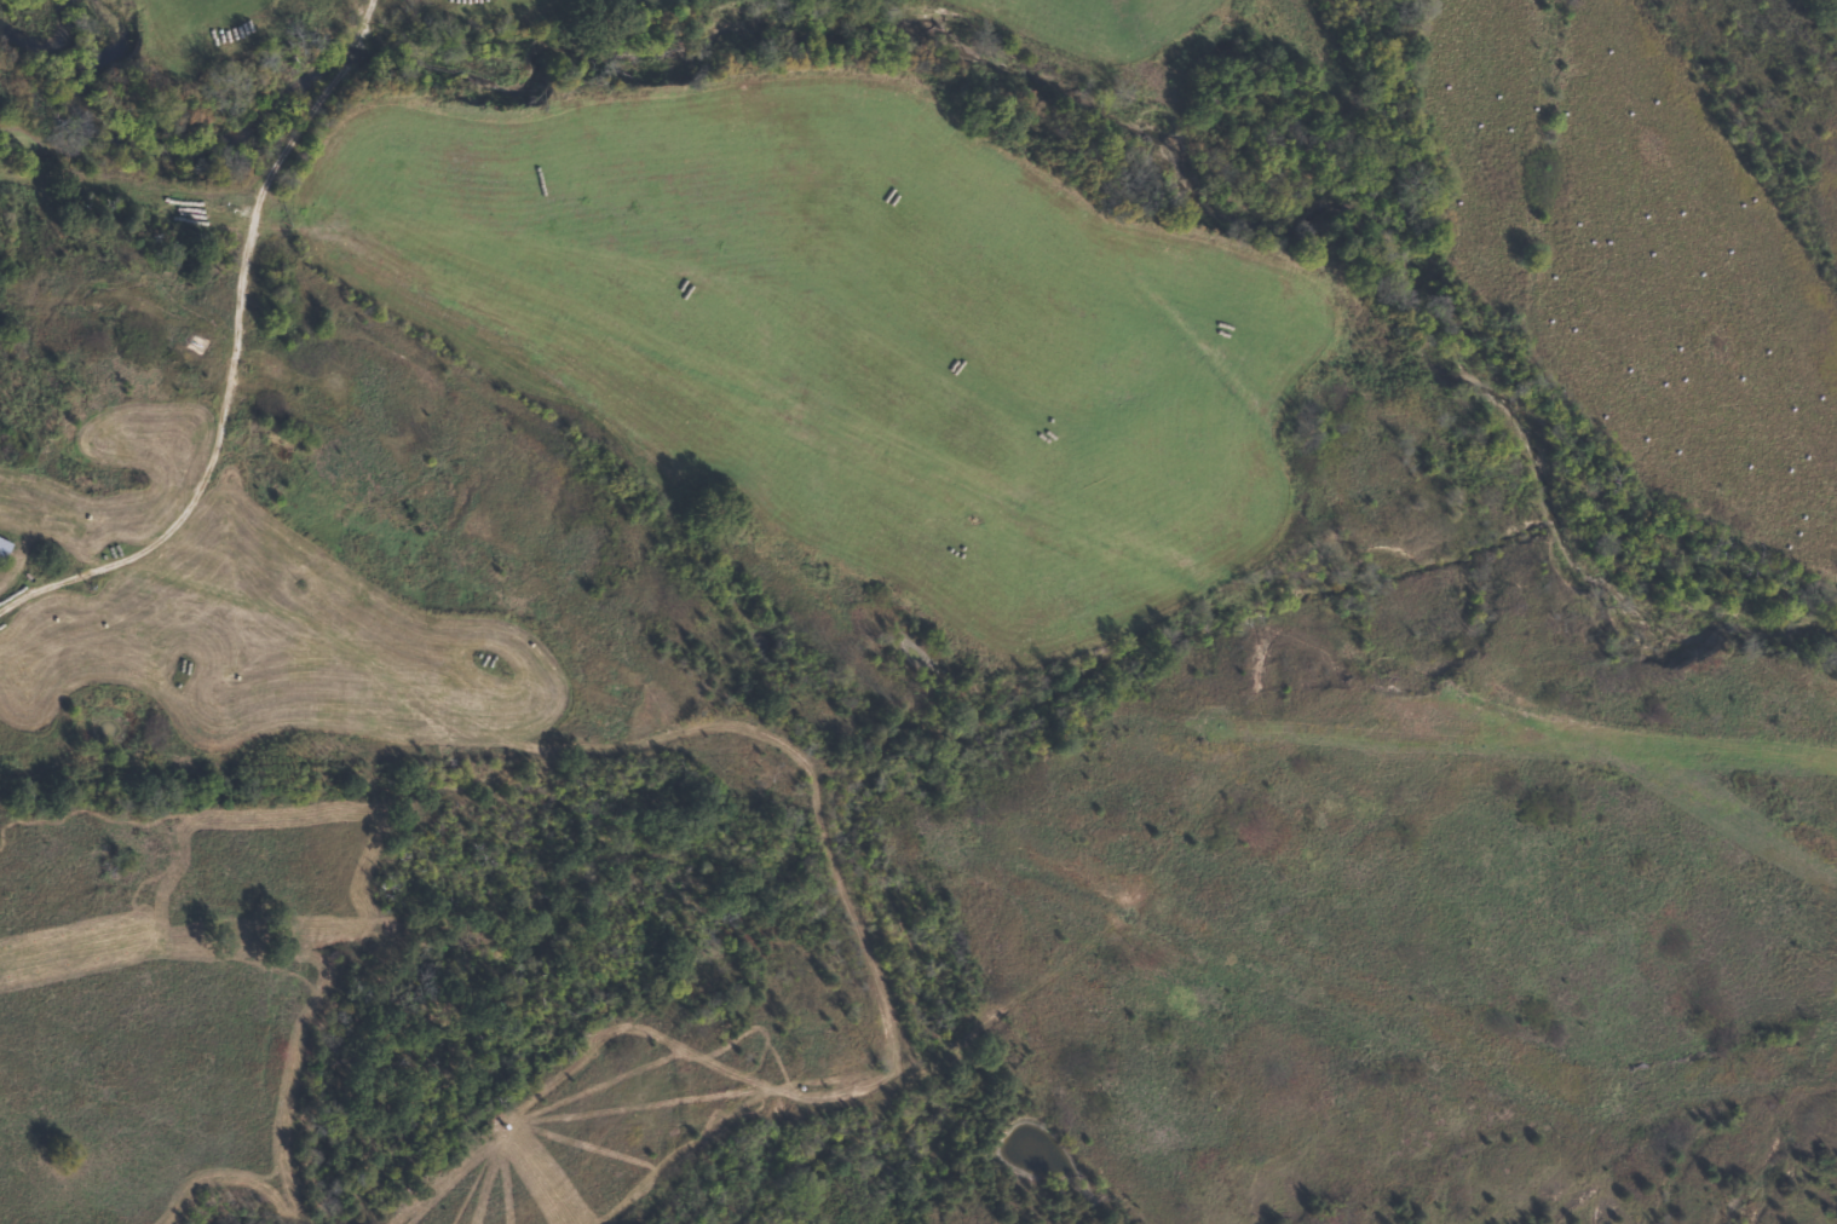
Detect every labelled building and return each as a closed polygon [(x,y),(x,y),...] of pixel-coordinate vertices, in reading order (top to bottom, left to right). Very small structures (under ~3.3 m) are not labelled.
[(0,541),(0,563),(8,544),(0,541)]
